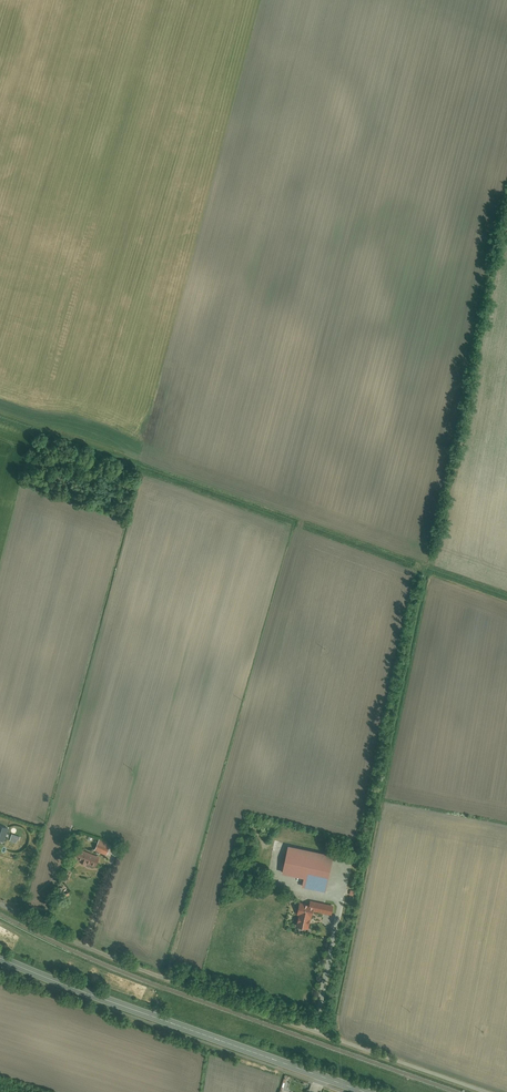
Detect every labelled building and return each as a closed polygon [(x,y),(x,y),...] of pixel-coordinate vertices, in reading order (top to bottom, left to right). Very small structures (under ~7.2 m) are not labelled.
[(99,840),(94,851),(106,856),(111,845),(99,840)] [(333,856),(287,847),(282,874),(303,879),(301,887),(326,892),(333,856)] [(76,849),(72,859),(95,868),(99,857),(76,849)] [(300,903),(295,927),(309,930),(313,912),(330,916),(333,906),(310,901),(309,905),(300,903)]
